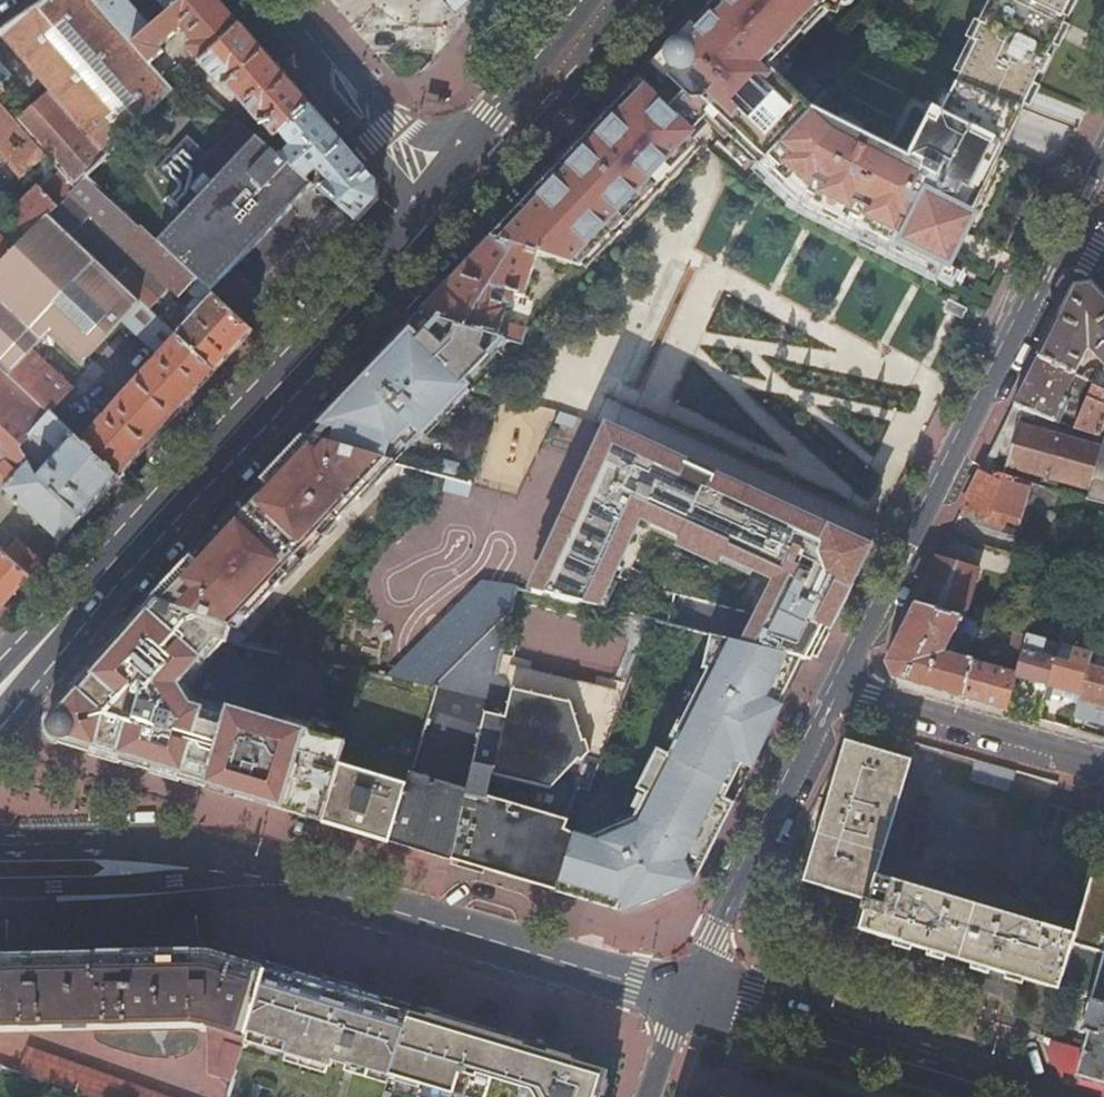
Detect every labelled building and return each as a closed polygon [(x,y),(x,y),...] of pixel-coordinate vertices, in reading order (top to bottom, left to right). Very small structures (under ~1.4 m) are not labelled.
[(94,0),(44,0),(19,17),(0,28),(0,34),(26,63),(10,78),(0,66),(0,155),(21,179),(47,157),(63,174),(75,188),(87,176),(140,122),(172,88),(151,64),(134,45),(94,0)] [(134,45),(151,29),(125,0),(94,0),(134,45)] [(169,14),(157,0),(125,0),(151,29),(169,14)] [(218,0),(184,0),(169,14),(151,29),(134,45),(151,64),(164,52),(160,47),(180,30),(192,42),(187,47),(200,62),(241,26),(223,6),(218,0)] [(169,14),(184,0),(157,0),(169,14)] [(450,14),(466,0),(438,0),(450,14)] [(670,48),(660,61),(673,74),(668,79),(671,82),(691,101),(700,100),(701,111),(702,111),(760,166),(800,204),(932,271),(940,256),(947,259),(958,235),(967,220),(963,218),(968,208),(972,210),(1021,108),(956,83),(947,80),(904,165),(881,154),(884,146),(834,120),(830,128),(823,124),(811,113),(813,111),(760,60),(770,50),(780,59),(824,12),(825,13),(837,1),(837,0),(717,0),(670,48)] [(986,25),(981,23),(972,42),(976,44),(956,83),(1021,108),(1039,75),(1041,77),(1049,59),(1046,57),(1057,36),(1061,28),(1066,20),(1063,18),(1072,0),(998,0),(986,25)] [(365,27),(378,17),(370,8),(357,18),(365,27)] [(280,133),(311,106),(278,70),(241,26),(200,62),(199,63),(226,92),(229,89),(258,122),(262,122),(268,130),(260,137),(268,143),(280,133)] [(10,78),(26,63),(0,34),(0,66),(10,78)] [(660,61),(632,90),(638,96),(645,88),(656,98),(671,82),(668,79),(673,74),(660,61)] [(195,67),(187,74),(198,83),(201,86),(206,79),(195,67)] [(201,86),(198,83),(192,89),(203,99),(209,93),(201,86)] [(638,96),(632,90),(594,130),(541,187),(492,239),(540,254),(567,263),(580,267),(687,155),(681,150),(696,135),(645,88),(638,96)] [(349,150),(311,106),(280,133),(291,147),(282,155),(307,177),(315,171),(324,182),(319,187),(356,220),(366,210),(375,199),(376,181),(349,150)] [(187,136),(172,152),(155,171),(176,190),(166,201),(183,217),(158,243),(210,291),(261,235),(311,181),(307,177),(282,155),(268,143),(260,137),(240,120),(208,154),(187,136)] [(39,188),(8,219),(10,220),(26,238),(49,215),(75,188),(63,174),(44,192),(39,188)] [(87,176),(75,188),(49,215),(71,236),(90,215),(169,288),(188,305),(186,307),(185,313),(191,318),(176,334),(215,371),(252,331),(210,291),(158,243),(87,176)] [(96,259),(71,236),(49,215),(26,238),(0,265),(0,360),(96,259)] [(71,236),(96,259),(117,279),(127,269),(158,299),(169,288),(90,215),(71,236)] [(10,220),(0,230),(0,265),(26,238),(10,220)] [(540,254),(492,239),(463,269),(421,314),(487,334),(507,340),(523,345),(528,330),(503,322),(508,307),(512,309),(516,296),(525,298),(540,254)] [(31,351),(48,332),(82,362),(124,318),(140,300),(117,279),(96,259),(0,360),(0,486),(60,542),(82,517),(38,475),(22,443),(50,413),(9,374),(31,351)] [(117,279),(140,300),(149,309),(158,299),(127,269),(117,279)] [(1039,359),(1078,376),(1090,351),(1103,366),(1103,298),(1090,284),(1075,287),(1065,306),(1039,359)] [(958,316),(963,319),(969,308),(949,298),(943,309),(949,312),(953,314),(958,316)] [(73,389),(31,351),(9,374),(50,413),(118,477),(209,377),(215,371),(176,334),(149,309),(140,300),(124,318),(160,353),(122,394),(120,392),(115,398),(116,399),(90,428),(62,401),(73,389)] [(487,334),(421,314),(397,338),(327,412),(304,438),(393,463),(443,409),(464,386),(491,358),(482,349),(487,334)] [(507,340),(487,334),(482,349),(491,358),(507,340)] [(1017,401),(1015,406),(1022,409),(1034,414),(1060,424),(1069,405),(1065,403),(1075,383),(1092,390),(1093,386),(1095,383),(1089,381),(1078,376),(1039,359),(1017,401)] [(1089,381),(1095,383),(1099,379),(1095,374),(1089,381)] [(464,386),(443,409),(448,414),(470,391),(464,386)] [(1076,430),(1099,437),(1103,423),(1103,406),(1100,404),(1103,393),(1103,390),(1093,386),(1092,390),(1076,430)] [(999,439),(982,471),(1004,477),(1006,468),(1018,424),(1020,417),(1022,409),(1015,406),(999,439)] [(1034,414),(1022,409),(1020,417),(1032,420),(1034,414)] [(82,517),(118,477),(50,413),(22,443),(38,475),(82,517)] [(1006,468),(1010,469),(1010,468),(1090,490),(1087,501),(1103,506),(1103,442),(1102,449),(1021,426),(1022,425),(1018,424),(1006,468)] [(778,582),(746,646),(795,660),(801,661),(811,664),(833,621),(868,549),(607,428),(531,594),(574,604),(598,610),(640,518),(682,537),(725,557),(778,582)] [(393,463),(304,438),(286,456),(262,483),(212,537),(181,570),(154,600),(236,628),(243,631),(393,463)] [(460,465),(445,461),(441,476),(456,480),(460,465)] [(1004,477),(982,471),(964,508),(988,516),(987,522),(1004,527),(1006,521),(1019,524),(1030,485),(1004,477)] [(721,565),(725,557),(682,537),(678,545),(721,565)] [(42,562),(26,546),(14,540),(0,555),(0,608),(42,562)] [(976,570),(938,559),(916,604),(958,616),(976,570)] [(477,576),(435,621),(454,638),(451,641),(464,652),(508,605),(477,576)] [(59,742),(61,743),(72,745),(249,800),(321,822),(340,766),(347,743),(317,734),(286,725),(271,720),(271,722),(269,728),(247,722),(227,716),(207,710),(198,708),(194,707),(181,685),(204,659),(209,655),(221,641),(230,643),(232,644),(236,628),(154,600),(52,713),(51,714),(51,715),(50,717),(49,718),(48,720),(48,722),(48,723),(48,725),(48,727),(48,728),(48,730),(49,732),(49,733),(50,735),(51,736),(52,737),(53,738),(55,740),(56,741),(57,741),(59,742)] [(958,616),(916,604),(909,618),(886,665),(892,679),(963,699),(973,661),(944,653),(953,627),(979,640),(983,624),(958,616)] [(1015,679),(1027,636),(1015,632),(1005,670),(973,661),(963,699),(994,708),(1006,711),(1015,679)] [(746,646),(711,636),(703,668),(708,670),(708,672),(713,675),(709,683),(706,682),(670,757),(640,819),(591,840),(575,835),(557,894),(626,916),(660,900),(695,885),(714,848),(727,821),(717,816),(724,801),(737,776),(742,765),(753,770),(769,737),(768,736),(772,729),(782,709),(779,707),(773,704),(795,660),(746,646)] [(1047,688),(1055,660),(1040,657),(1045,641),(1027,636),(1015,679),(1047,688)] [(230,643),(221,641),(209,655),(214,660),(230,643)] [(1080,651),(1077,650),(1073,649),(1068,664),(1055,660),(1047,688),(1053,690),(1051,697),(1062,700),(1064,693),(1080,698),(1093,654),(1080,651)] [(1093,654),(1080,698),(1075,717),(1081,719),(1103,726),(1103,658),(1093,654)] [(210,665),(204,659),(181,685),(194,707),(198,708),(200,702),(190,686),(210,665)] [(795,660),(773,704),(779,707),(801,661),(795,660)] [(447,688),(476,687),(476,675),(446,676),(447,688)] [(549,791),(580,763),(581,764),(590,755),(585,743),(593,711),(512,690),(505,719),(484,714),(471,765),(491,770),(489,776),(549,791)] [(209,704),(207,710),(227,716),(229,710),(209,704)] [(420,717),(424,752),(445,750),(441,714),(420,717)] [(271,722),(249,715),(247,722),(269,728),(271,722)] [(318,728),(288,719),(286,725),(317,734),(318,728)] [(877,877),(878,874),(911,761),(846,742),(828,805),(814,852),(805,883),(864,901),(862,910),(867,912),(877,877)] [(641,815),(670,757),(658,751),(639,790),(644,793),(635,812),(641,815)] [(1017,771),(975,759),(968,780),(1010,791),(1013,781),(1017,771)] [(407,787),(340,766),(321,822),(374,838),(389,843),(407,787)] [(438,858),(453,862),(470,793),(437,783),(434,793),(428,791),(431,781),(411,775),(407,787),(389,843),(438,858)] [(470,793),(453,862),(478,870),(530,886),(557,894),(575,835),(576,833),(568,830),(570,824),(470,793)] [(1033,798),(1026,825),(1039,829),(1046,802),(1033,798)] [(1074,936),(1059,990),(1089,999),(1103,1003),(1103,855),(1098,853),(1074,936)] [(877,877),(867,912),(861,932),(911,947),(1012,976),(1059,990),(1074,936),(1038,924),(1040,918),(1014,910),(1012,917),(943,897),(943,899),(940,898),(941,896),(943,888),(917,881),(915,887),(914,889),(877,877)] [(268,970),(270,964),(273,953),(235,954),(232,960),(268,970)] [(248,1035),(268,970),(232,960),(221,957),(210,954),(145,955),(0,958),(0,1024),(122,1022),(195,1021),(199,1022),(248,1035)] [(355,1066),(389,1077),(390,1075),(412,1007),(341,985),(270,964),(268,970),(248,1035),(286,1047),(284,1053),(315,1063),(329,1067),(332,1068),(334,1062),(349,1066),(349,1064),(355,1066)] [(1089,999),(1079,1032),(1088,1035),(1085,1044),(1084,1050),(1076,1077),(1103,1086),(1103,1003),(1089,999)] [(606,1080),(602,1072),(584,1067),(586,1059),(537,1044),(534,1052),(529,1051),(524,1049),(503,1043),(506,1036),(506,1035),(483,1028),(454,1020),(425,1011),(412,1007),(390,1075),(413,1082),(421,1084),(424,1086),(441,1091),(444,1091),(451,1093),(455,1095),(462,1096),(601,1096),(606,1080)] [(246,1042),(284,1053),(286,1047),(248,1035),(246,1042)] [(526,1042),(506,1036),(503,1043),(524,1049),(526,1042)] [(1066,1074),(1076,1077),(1084,1050),(1056,1042),(1053,1052),(1066,1074)] [(243,1053),(244,1048),(226,1043),(218,1067),(218,1069),(236,1075),(237,1073),(243,1053)] [(27,1045),(17,1072),(46,1083),(86,1096),(172,1096),(27,1045)] [(315,1063),(313,1070),(327,1074),(329,1067),(315,1063)] [(46,1083),(17,1072),(0,1066),(0,1096),(40,1096),(46,1083)] [(353,1073),(387,1084),(389,1077),(355,1066),(353,1073)] [(606,1080),(601,1096),(613,1096),(614,1095),(606,1080)]
